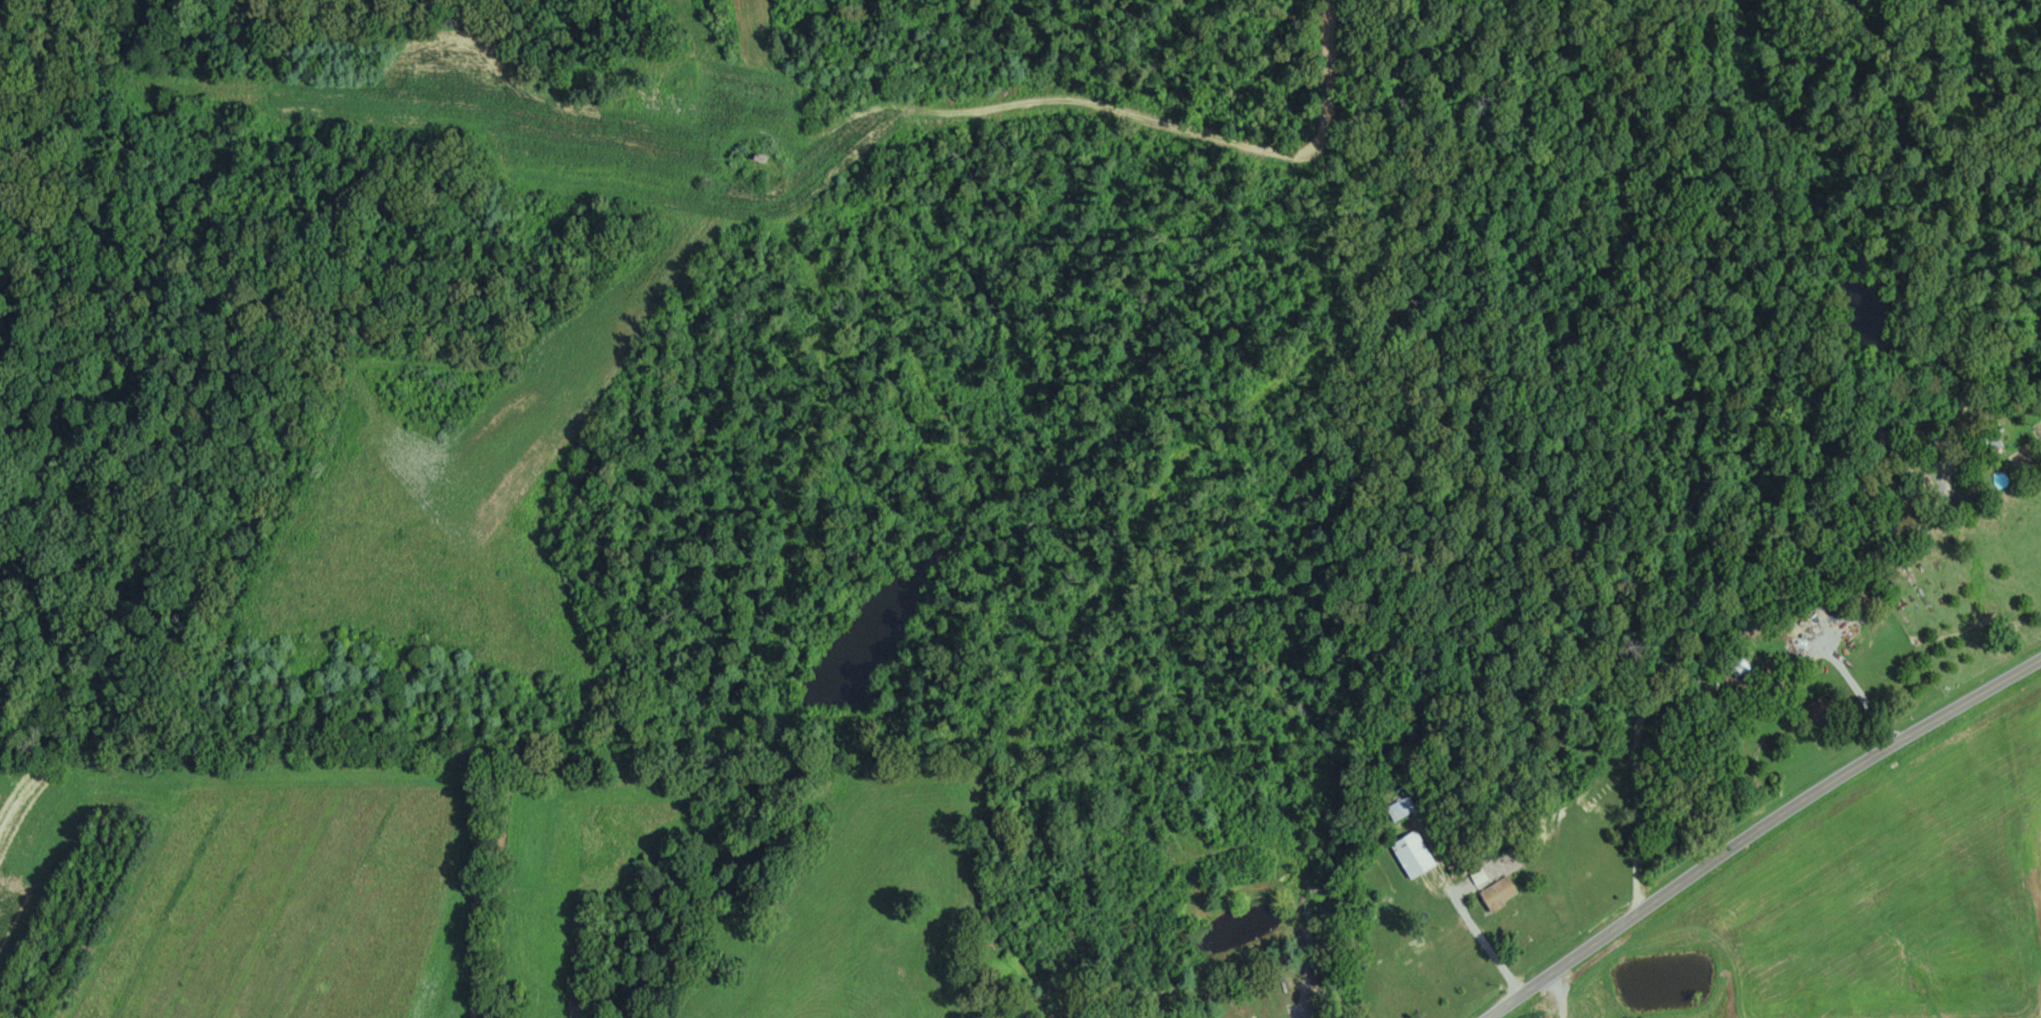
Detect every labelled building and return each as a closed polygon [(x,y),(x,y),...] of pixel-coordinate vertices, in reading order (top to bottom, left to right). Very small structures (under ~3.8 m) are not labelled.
[(1416,808),(1409,794),(1387,806),(1394,820),(1416,808)] [(1392,840),(1406,877),(1433,867),(1419,830),(1392,840)] [(1479,890),(1489,911),(1519,896),(1508,875),(1479,890)]
